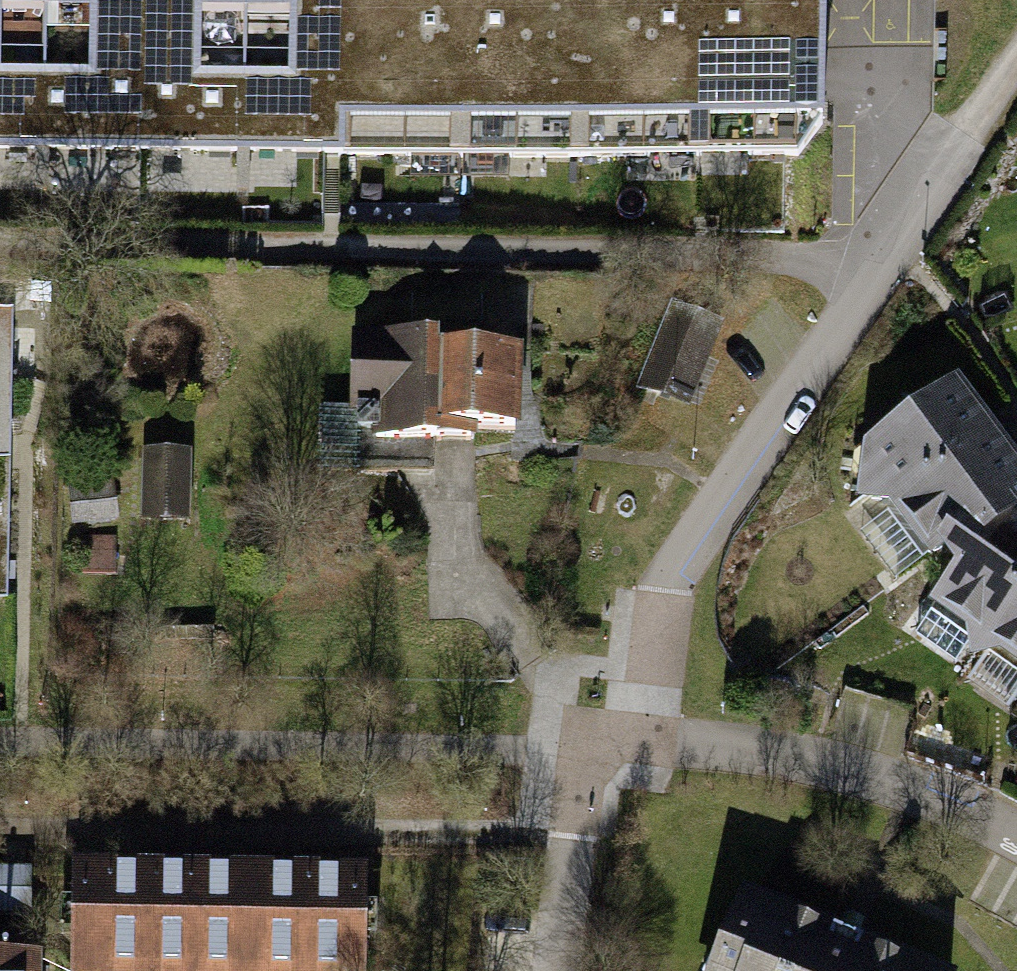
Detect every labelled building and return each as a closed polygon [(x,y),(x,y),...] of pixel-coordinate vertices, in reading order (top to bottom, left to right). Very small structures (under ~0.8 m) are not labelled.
[(90,66),(44,65),(43,142),(142,144),(144,0),(91,0),(90,66)] [(142,144),(242,145),(243,69),(195,68),(197,0),(144,0),(142,144)] [(290,70),(243,69),(242,145),(339,147),(342,0),(292,0),(290,70)] [(339,147),(581,152),(584,0),(342,0),(339,147)] [(581,152),(796,157),(821,120),(823,0),(584,0),(581,152)] [(43,142),(44,65),(0,64),(0,141),(43,142)] [(684,400),(713,325),(675,310),(646,386),(684,400)] [(11,597),(20,323),(0,322),(0,597),(11,597)] [(435,337),(351,334),(349,408),(357,408),(356,425),(377,426),(377,435),(474,438),(474,429),(514,431),(517,349),(435,346),(435,337)] [(950,387),(860,454),(897,502),(977,442),(981,413),(968,411),(950,387)] [(897,502),(933,551),(943,544),(959,531),(983,533),(1008,513),(1000,501),(1016,489),(1016,476),(1005,460),(1007,448),(977,442),(897,502)] [(147,456),(146,517),(183,518),(183,456),(147,456)] [(110,485),(70,489),(74,521),(113,517),(110,485)] [(936,598),(985,634),(1016,590),(1016,519),(1008,513),(983,533),(959,531),(943,544),(959,566),(936,598)] [(985,634),(1016,656),(1016,590),(985,634)] [(64,970),(360,970),(361,905),(361,872),(66,868),(64,970)] [(709,970),(918,970),(741,896),(709,970)] [(36,953),(0,953),(0,970),(36,970),(36,953)]
